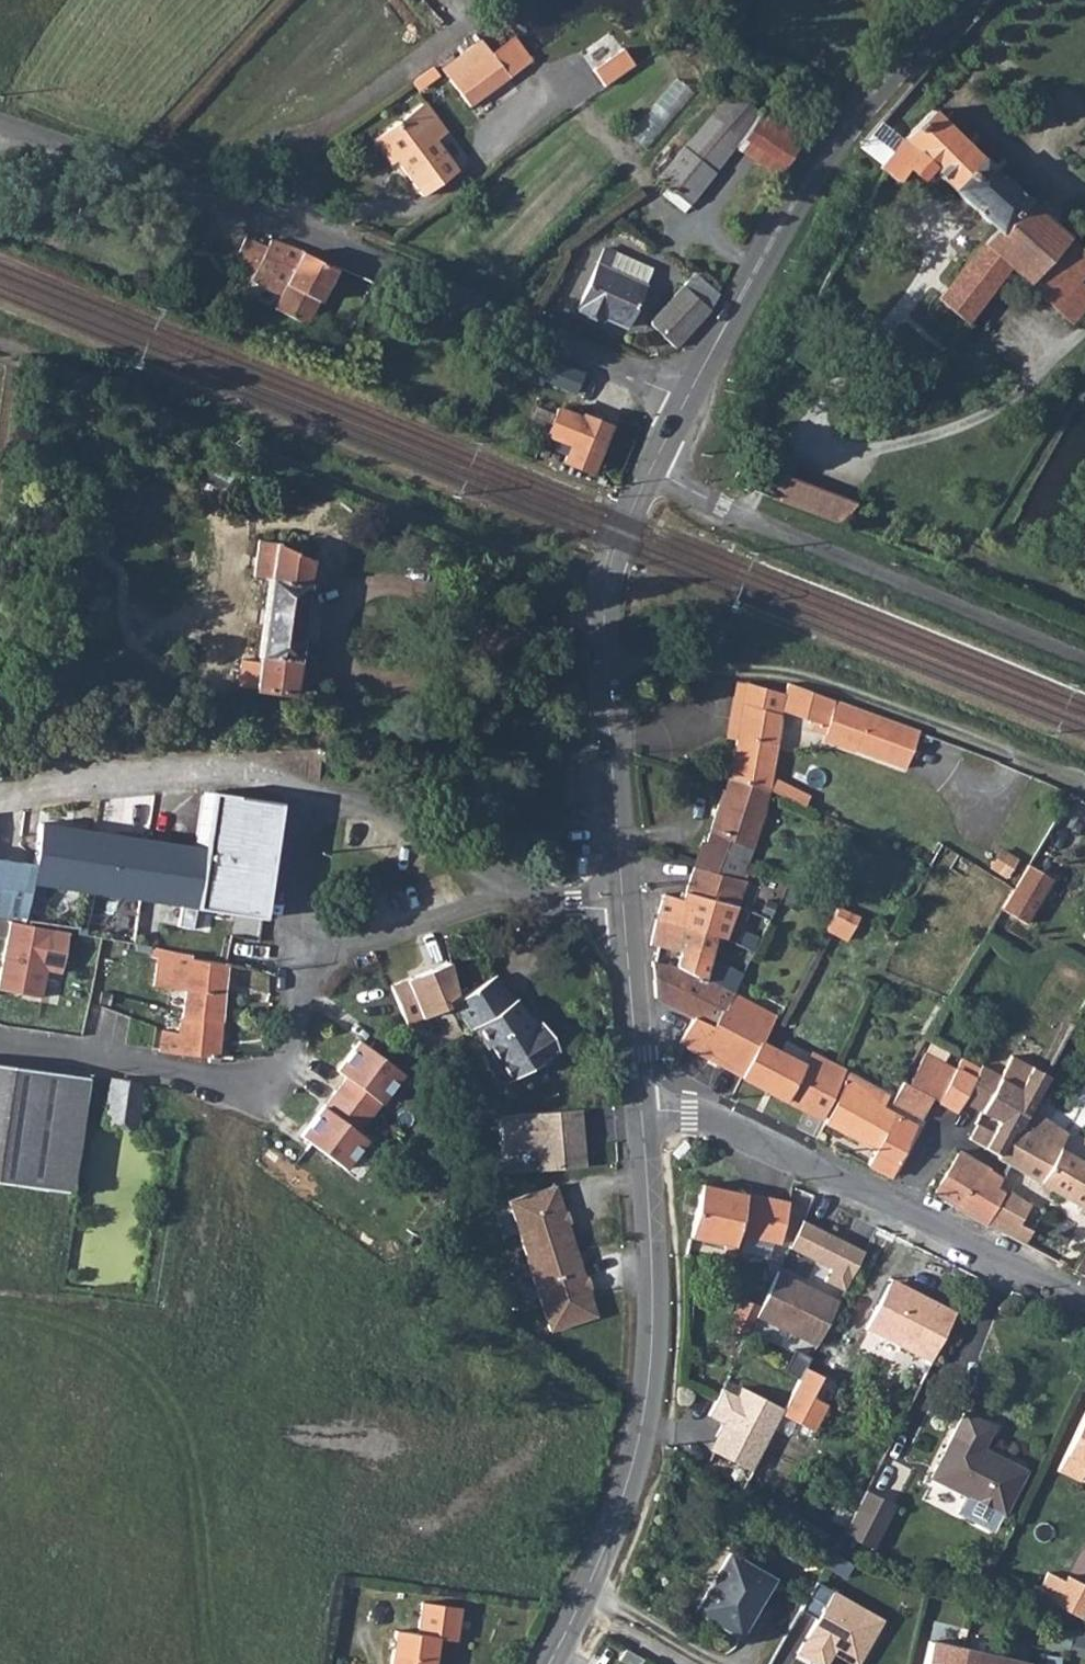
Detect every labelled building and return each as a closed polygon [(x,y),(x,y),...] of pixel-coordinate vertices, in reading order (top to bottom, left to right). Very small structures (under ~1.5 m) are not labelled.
[(493,52),(453,81),(468,103),(482,92),(508,74),(493,52)] [(678,78),(638,137),(655,148),(695,89),(678,78)] [(660,170),(655,175),(688,201),(716,166),(728,151),(760,110),(759,110),(732,88),(698,126),(660,170)] [(760,110),(728,151),(779,178),(812,128),(768,99),(759,110),(760,110)] [(425,101),(373,138),(388,159),(397,153),(402,161),(398,163),(420,193),(455,167),(434,138),(445,131),(445,129),(425,101)] [(857,145),(881,162),(877,167),(881,170),(894,181),(906,166),(920,178),(930,165),(992,224),(936,296),(965,322),(1009,265),(1070,320),(1084,303),(1084,287),(1077,279),(1084,270),(1084,250),(1000,176),(978,156),(931,109),(906,133),(896,143),(877,124),(857,145)] [(268,236),(256,267),(253,272),(252,277),(279,292),(274,306),(307,322),(333,266),(332,264),(301,249),(268,236)] [(596,262),(577,306),(603,317),(605,315),(625,323),(633,305),(642,282),(596,262)] [(691,270),(681,283),(709,305),(718,291),(719,290),(691,270)] [(651,321),(675,343),(679,341),(709,305),(681,283),(655,316),(651,321)] [(584,411),(565,454),(593,465),(611,422),(584,411)] [(730,456),(723,477),(732,480),(738,460),(730,456)] [(781,473),(774,496),(841,522),(856,503),(834,494),(781,473)] [(271,548),(256,545),(251,574),(268,576),(271,548)] [(289,692),(305,583),(303,582),(308,562),(271,548),(268,576),(255,668),(253,687),(289,692)] [(255,668),(237,665),(235,684),(253,687),(255,668)] [(735,737),(728,775),(765,785),(773,742),(776,720),(777,715),(779,708),(822,723),(831,698),(785,682),(783,682),(780,691),(743,681),(734,727),(735,737)] [(822,723),(820,729),(852,740),(850,745),(902,763),(914,728),(831,698),(822,723)] [(699,840),(691,865),(736,876),(761,813),(765,785),(728,775),(720,794),(703,841),(699,840)] [(143,938),(152,899),(157,900),(194,907),(258,917),(274,802),(209,793),(202,848),(38,822),(32,863),(0,858),(0,916),(143,938)] [(1010,878),(1022,857),(1004,847),(992,868),(1010,878)] [(1009,889),(999,906),(1023,920),(1049,876),(1026,861),(1009,889)] [(689,901),(682,927),(715,936),(722,938),(742,880),(743,878),(736,876),(691,865),(683,892),(691,895),(689,901)] [(683,892),(681,899),(689,901),(691,895),(683,892)] [(662,893),(647,944),(655,947),(676,953),(682,927),(689,901),(681,899),(662,893)] [(157,921),(190,927),(194,907),(157,900),(152,920),(157,921)] [(853,937),(860,914),(840,908),(833,932),(853,937)] [(9,920),(0,964),(0,989),(39,997),(44,969),(59,972),(67,932),(9,920)] [(676,953),(672,968),(701,978),(715,936),(682,927),(676,953)] [(652,962),(672,968),(676,953),(655,947),(652,962)] [(150,956),(156,957),(151,984),(165,987),(169,985),(184,988),(180,1019),(220,1021),(226,964),(153,949),(152,948),(150,956)] [(452,988),(445,957),(386,981),(404,1023),(418,1017),(417,1012),(442,1002),(439,994),(452,988)] [(652,962),(649,961),(652,997),(692,1015),(710,1025),(729,992),(701,978),(672,968),(652,962)] [(469,1034),(474,1032),(507,1086),(556,1055),(540,1029),(533,1034),(515,1005),(511,1007),(494,981),(453,1006),(469,1034)] [(710,1025),(695,1053),(739,1076),(758,1041),(772,1015),(752,1003),(757,994),(743,987),(738,996),(729,992),(710,1025)] [(435,1013),(412,1023),(418,1039),(442,1028),(435,1013)] [(681,1032),(675,1044),(695,1053),(710,1025),(692,1015),(681,1032)] [(217,1058),(220,1021),(180,1019),(177,1032),(161,1030),(160,1032),(157,1052),(217,1058)] [(758,1041),(739,1076),(820,1116),(837,1081),(837,1080),(840,1073),(833,1070),(832,1069),(828,1075),(773,1049),(758,1041)] [(299,1137),(342,1170),(365,1140),(356,1134),(401,1075),(357,1042),(334,1072),(343,1078),(299,1137)] [(901,1080),(889,1101),(896,1105),(917,1116),(919,1117),(923,1110),(930,1097),(936,1100),(953,1066),(923,1051),(907,1083),(901,1080)] [(973,1118),(968,1137),(999,1155),(1025,1106),(1044,1072),(1004,1053),(993,1075),(989,1085),(973,1118)] [(86,1079),(0,1065),(0,1180),(69,1191),(86,1079)] [(953,1066),(936,1100),(940,1102),(954,1109),(971,1075),(953,1066)] [(971,1075),(954,1109),(973,1118),(989,1085),(971,1075)] [(132,1131),(140,1086),(108,1081),(101,1124),(132,1131)] [(823,1119),(873,1148),(874,1146),(876,1147),(892,1114),(843,1084),(823,1119)] [(930,1097),(923,1110),(940,1102),(936,1100),(930,1097)] [(982,1221),(1020,1242),(1028,1228),(1016,1219),(1038,1180),(1062,1195),(1081,1206),(1067,1234),(1084,1244),(1084,1161),(1057,1144),(1065,1131),(1025,1106),(999,1155),(999,1156),(1008,1162),(999,1176),(982,1221)] [(584,1165),(579,1107),(498,1114),(501,1149),(532,1147),(535,1169),(584,1165)] [(873,1148),(865,1164),(887,1176),(912,1126),(892,1114),(876,1147),(874,1146),(873,1148)] [(957,1149),(930,1192),(954,1205),(964,1211),(982,1221),(999,1176),(984,1167),(984,1165),(957,1149)] [(699,1181),(687,1234),(729,1244),(733,1230),(775,1240),(784,1201),(699,1181)] [(513,1198),(534,1263),(581,1247),(560,1182),(513,1198)] [(808,1220),(793,1249),(822,1263),(837,1234),(808,1220)] [(556,1328),(603,1312),(581,1247),(534,1263),(556,1328)] [(841,1298),(778,1268),(755,1316),(817,1346),(841,1298)] [(855,1337),(919,1368),(943,1318),(920,1306),(917,1311),(894,1300),(896,1295),(879,1287),(855,1337)] [(822,1374),(806,1366),(784,1409),(782,1413),(814,1429),(827,1403),(812,1395),(822,1374)] [(782,1413),(784,1409),(740,1387),(736,1394),(721,1386),(707,1415),(721,1423),(707,1448),(753,1472),(782,1413)] [(1053,1471),(1075,1483),(1084,1465),(1084,1408),(1053,1471)] [(962,1409),(927,1475),(968,1497),(998,1513),(1000,1514),(1023,1469),(988,1451),(980,1446),(991,1424),(962,1409)] [(861,1488),(840,1533),(870,1548),(891,1504),(861,1488)] [(998,1513),(968,1497),(961,1510),(963,1516),(984,1528),(991,1526),(998,1513)] [(705,1585),(688,1614),(735,1639),(767,1580),(722,1554),(705,1585)] [(1079,1617),(1084,1605),(1084,1589),(1064,1577),(1060,1582),(1044,1573),(1034,1594),(1079,1617)] [(795,1609),(812,1618),(793,1652),(814,1663),(822,1663),(829,1652),(850,1663),(853,1663),(880,1619),(812,1580),(795,1609)] [(419,1601),(415,1631),(437,1635),(456,1638),(460,1608),(419,1601)] [(437,1635),(415,1631),(396,1628),(390,1663),(433,1663),(437,1635)] [(919,1663),(953,1663),(957,1648),(924,1640),(919,1663)] [(624,1663),(636,1663),(639,1659),(621,1648),(615,1658),(624,1663)] [(990,1655),(957,1648),(953,1663),(988,1663),(990,1655)] [(1039,1654),(1038,1663),(1053,1663),(1054,1656),(1039,1654)] [(1022,1663),(990,1655),(988,1663),(1022,1663)]
